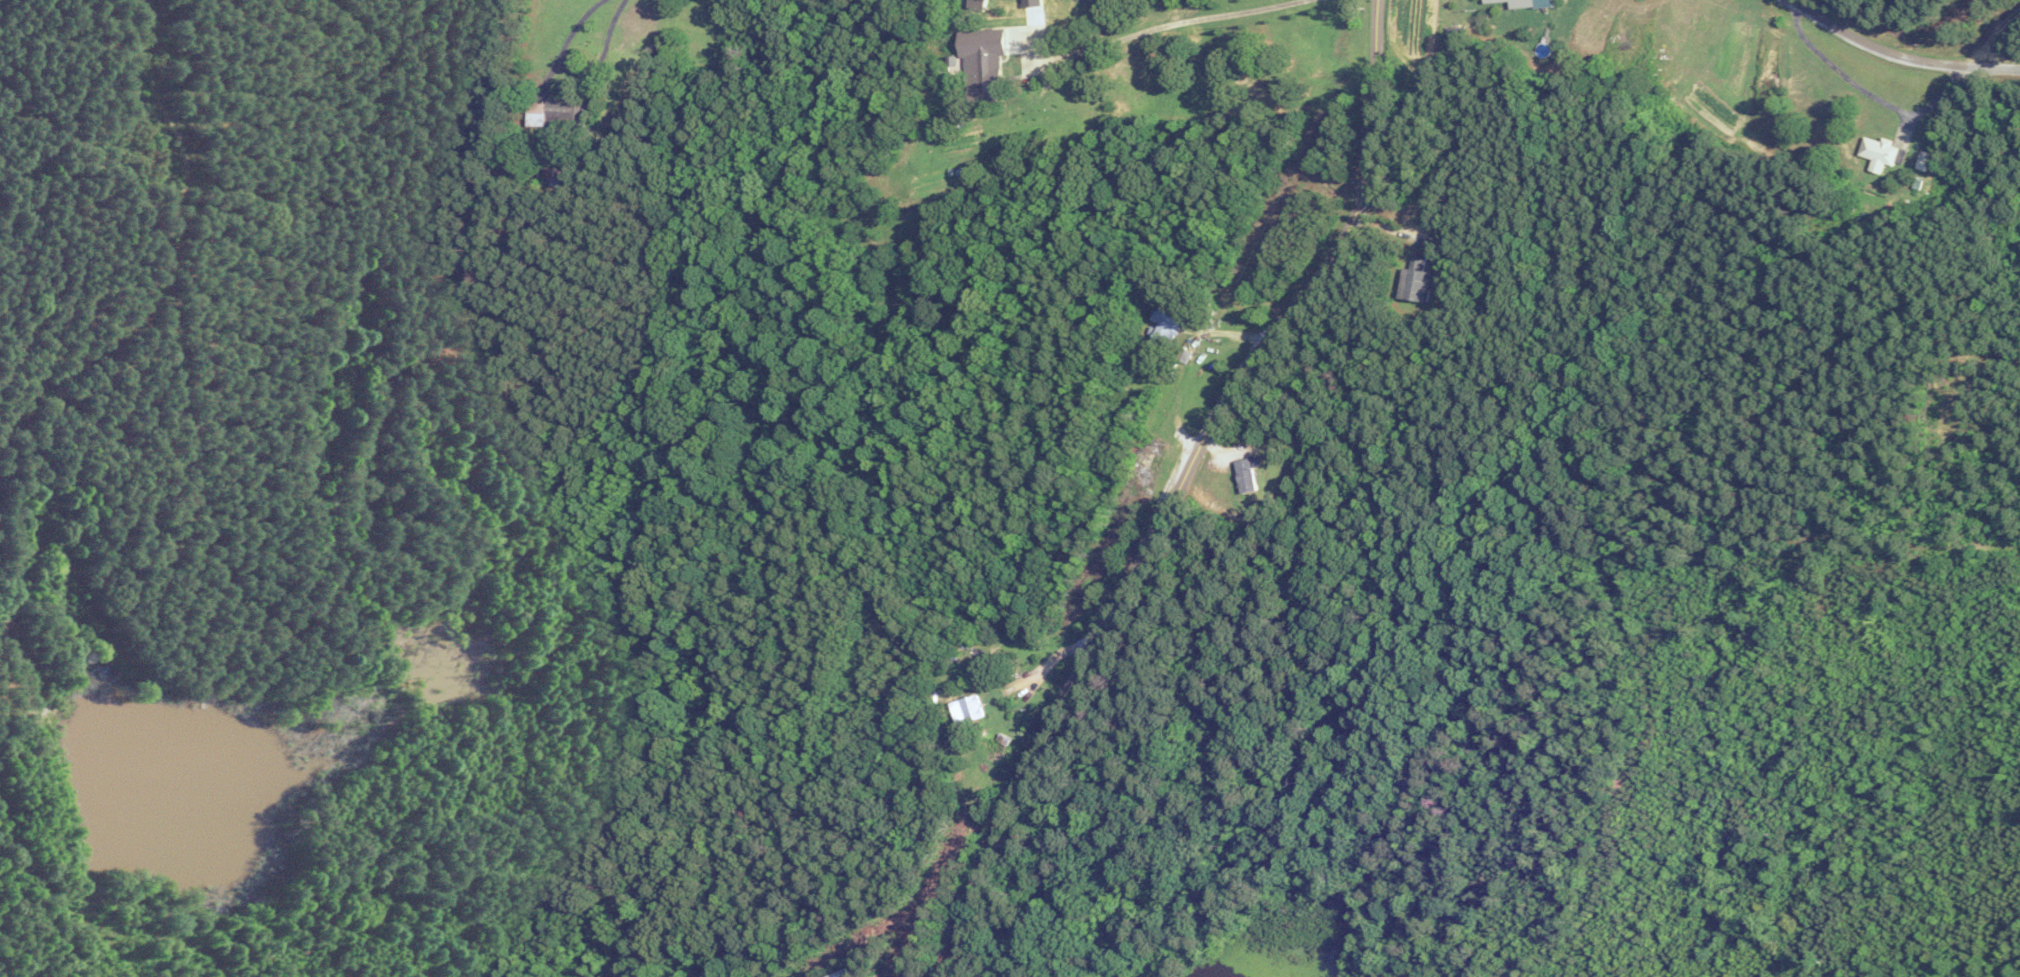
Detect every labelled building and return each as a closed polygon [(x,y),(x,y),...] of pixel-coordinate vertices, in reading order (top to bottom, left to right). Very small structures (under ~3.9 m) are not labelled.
[(987,0),(966,0),(965,4),(982,11),(987,0)] [(968,71),(967,100),(981,101),(981,86),(999,87),(1000,53),(973,53),(973,71),(968,71)] [(526,101),(526,126),(584,128),(584,102),(526,101)] [(1900,167),(1907,147),(1881,139),(1880,141),(1864,136),(1858,155),(1872,159),(1868,170),(1882,174),(1885,163),(1900,167)] [(1409,268),(1401,267),(1396,298),(1429,303),(1433,273),(1423,271),(1426,255),(1411,253),(1409,268)] [(1170,348),(1182,315),(1158,306),(1145,339),(1170,348)] [(1128,466),(1145,475),(1156,455),(1138,446),(1128,466)] [(955,645),(968,647),(970,640),(957,637),(955,645)] [(956,725),(984,716),(975,693),(948,702),(956,725)] [(846,968),(823,976),(849,976),(846,968)]
